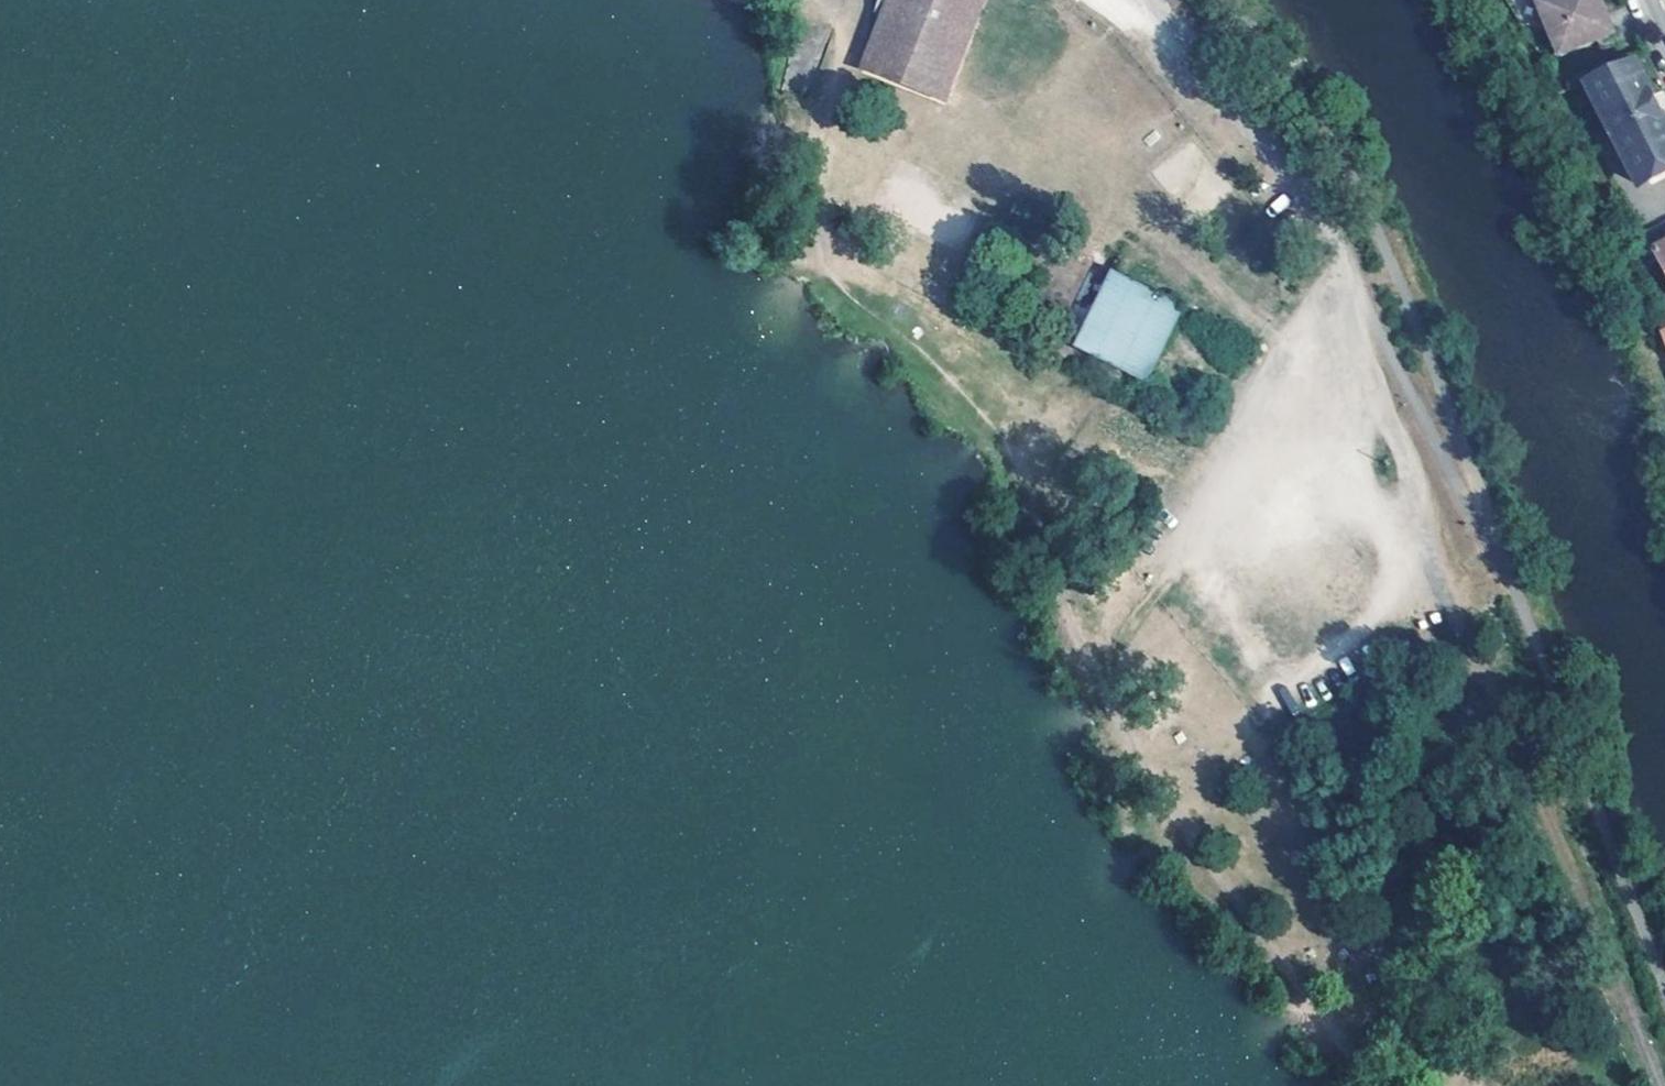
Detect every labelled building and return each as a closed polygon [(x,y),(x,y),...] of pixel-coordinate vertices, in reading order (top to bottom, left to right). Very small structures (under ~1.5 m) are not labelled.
[(867,71),(948,102),(986,0),(894,0),(867,71)] [(1597,0),(1534,0),(1556,54),(1610,34),(1597,0)] [(1579,81),(1622,183),(1664,165),(1664,144),(1654,118),(1649,116),(1644,103),(1646,98),(1630,60),(1579,81)] [(1652,250),(1664,275),(1664,244),(1652,250)] [(1168,299),(1119,272),(1111,283),(1082,341),(1136,367),(1168,299)]
